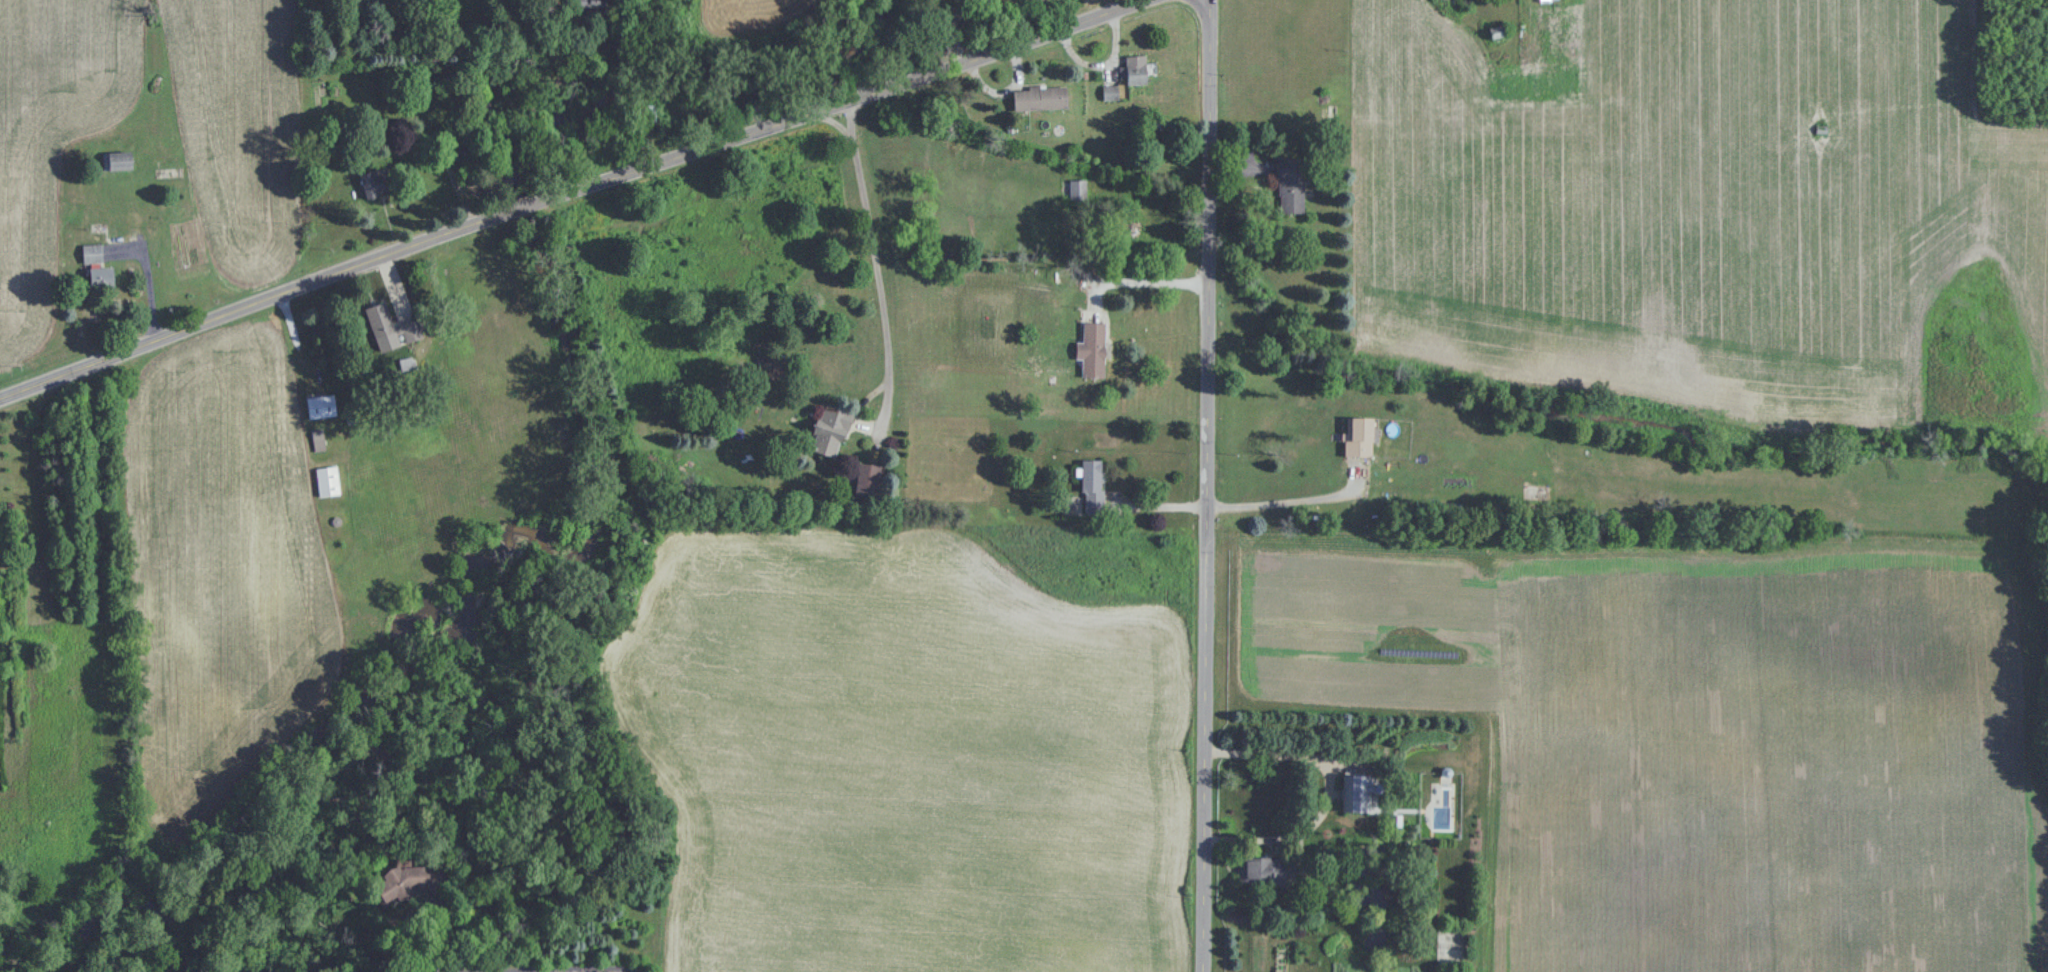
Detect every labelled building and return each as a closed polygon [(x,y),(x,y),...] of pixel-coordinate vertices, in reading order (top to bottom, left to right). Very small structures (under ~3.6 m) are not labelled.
[(1148,56),(1126,56),(1126,67),(1123,67),(1123,85),(1148,85),(1148,56)] [(1068,110),(1068,87),(1014,87),(1014,110),(1068,110)] [(104,170),(132,170),(132,153),(104,153),(104,170)] [(1304,211),(1304,158),(1279,158),(1279,211),(1304,211)] [(380,178),(376,169),(358,177),(368,200),(391,189),(385,176),(380,178)] [(1086,180),(1062,180),(1062,200),(1086,200),(1086,180)] [(113,267),(102,267),(102,243),(82,243),(82,265),(90,265),(90,286),(113,286),(113,267)] [(365,308),(375,341),(396,334),(385,301),(365,308)] [(401,324),(405,341),(422,337),(418,320),(401,324)] [(1076,342),(1076,358),(1083,358),(1083,377),(1104,378),(1105,322),(1084,321),(1083,342),(1076,342)] [(307,397),(308,418),(336,416),(335,394),(307,397)] [(852,411),(823,402),(809,449),(837,458),(852,411)] [(1346,417),(1346,456),(1374,456),(1374,417),(1346,417)] [(1083,460),(1083,512),(1104,512),(1104,460),(1083,460)] [(854,496),(875,500),(881,466),(859,462),(854,496)] [(340,494),(336,466),(315,469),(319,496),(340,494)] [(1547,497),(1544,483),(1524,487),(1527,501),(1547,497)] [(1343,776),(1343,813),(1372,813),(1372,776),(1343,776)] [(1239,884),(1284,884),(1285,857),(1240,856),(1239,884)] [(377,869),(379,901),(430,897),(427,864),(377,869)]
